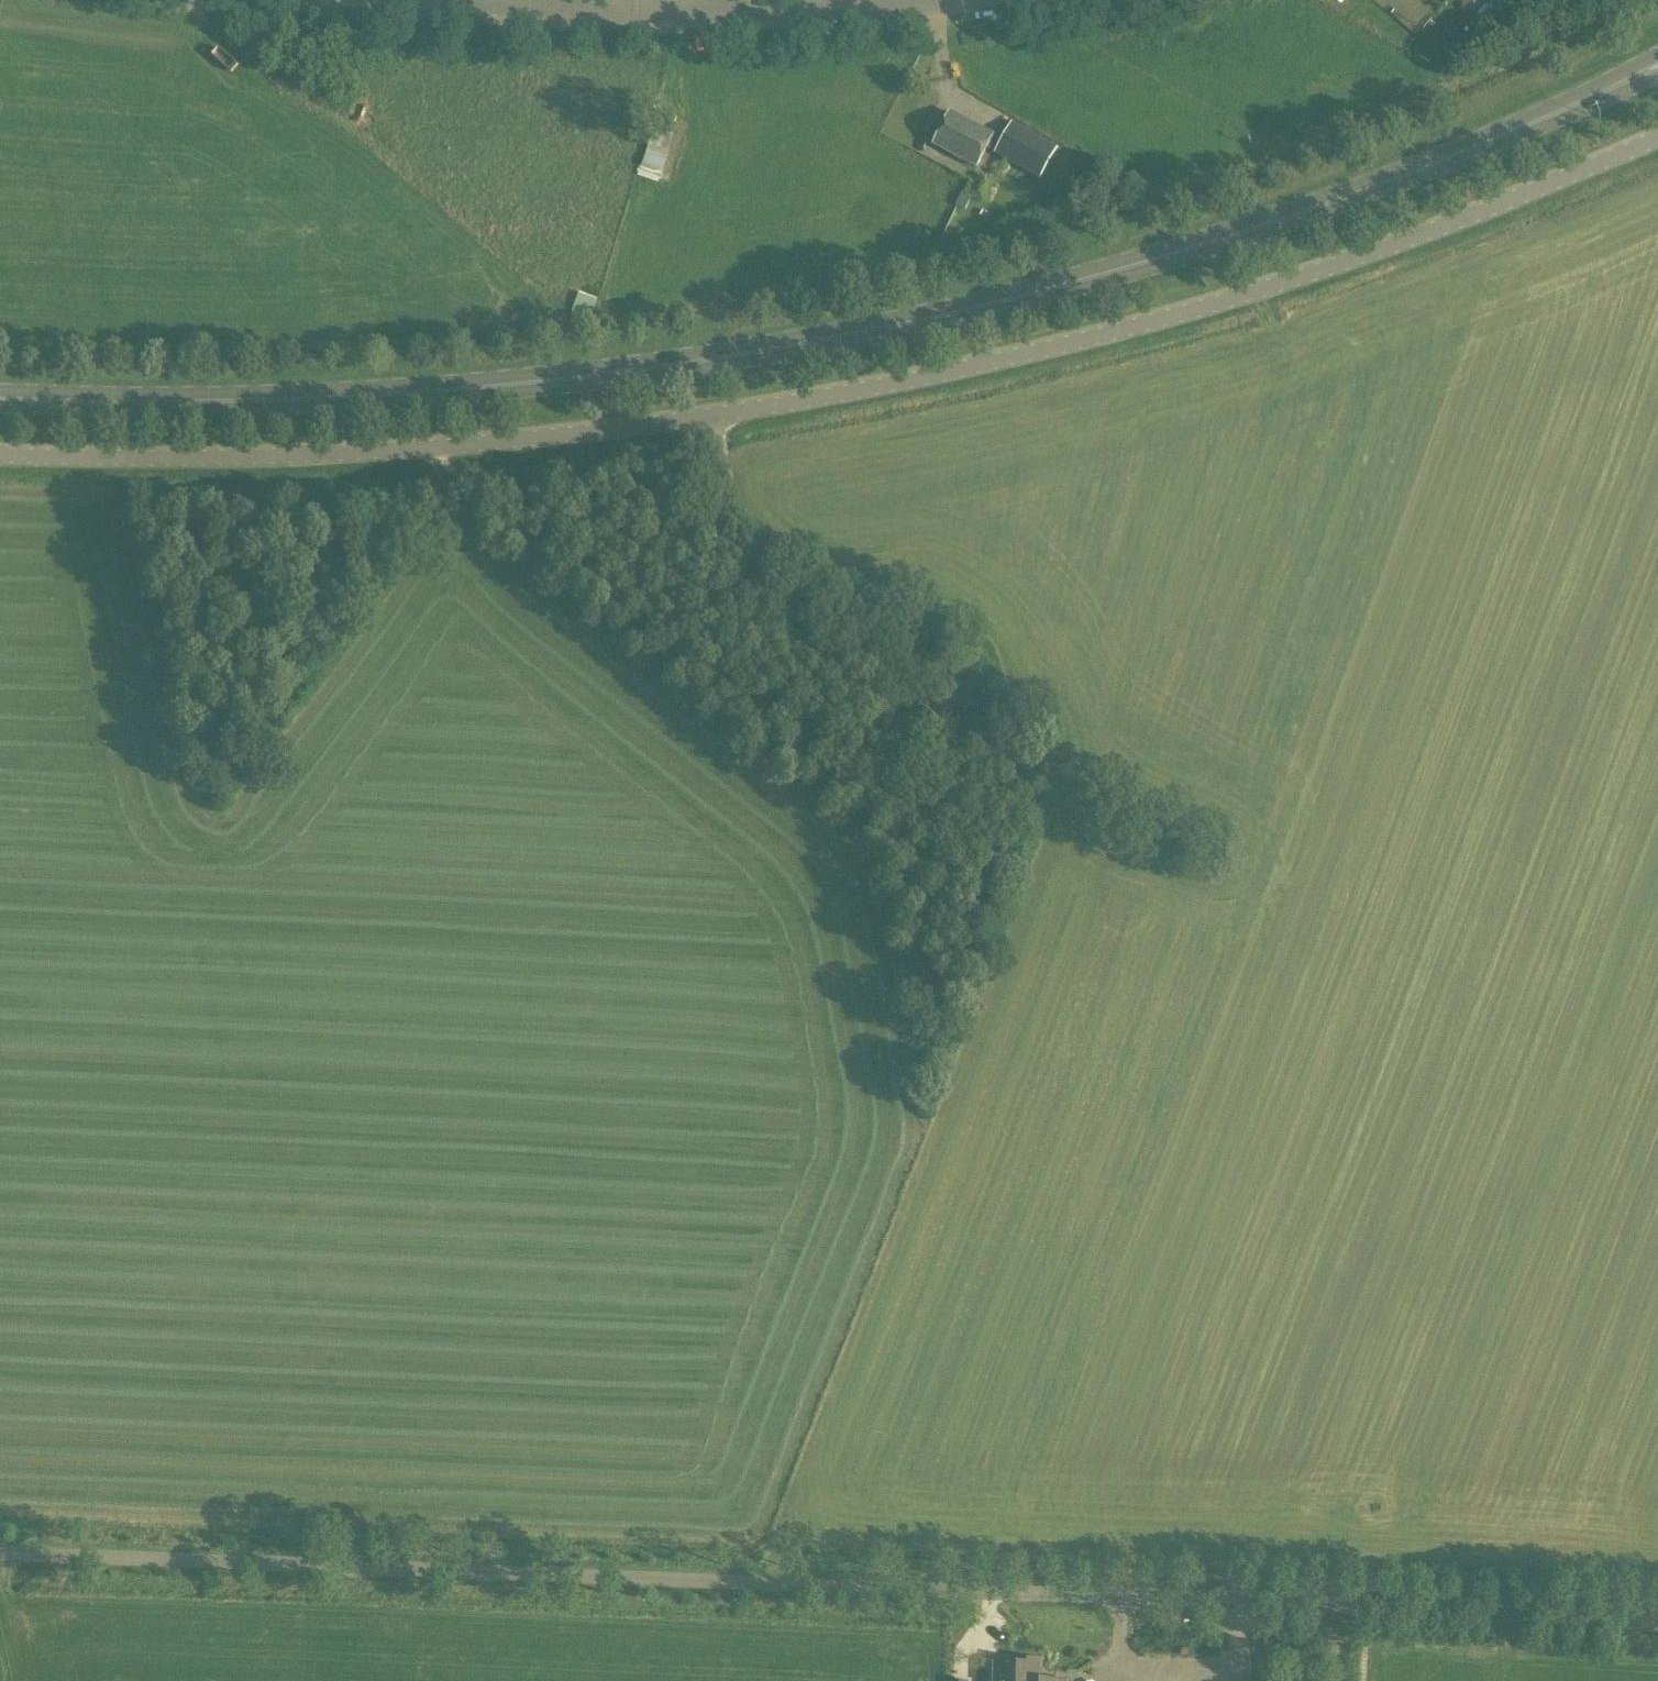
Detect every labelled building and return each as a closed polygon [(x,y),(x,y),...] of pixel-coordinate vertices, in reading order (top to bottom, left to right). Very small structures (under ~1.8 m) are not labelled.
[(951,113),(933,147),(977,169),(982,160),(994,135),(951,113)] [(1057,150),(1012,124),(994,154),(998,157),(1040,181),(1057,150)] [(1041,1680),(1041,1661),(1029,1660),(1029,1664),(996,1663),(995,1680),(1058,1680),(1041,1680)]
